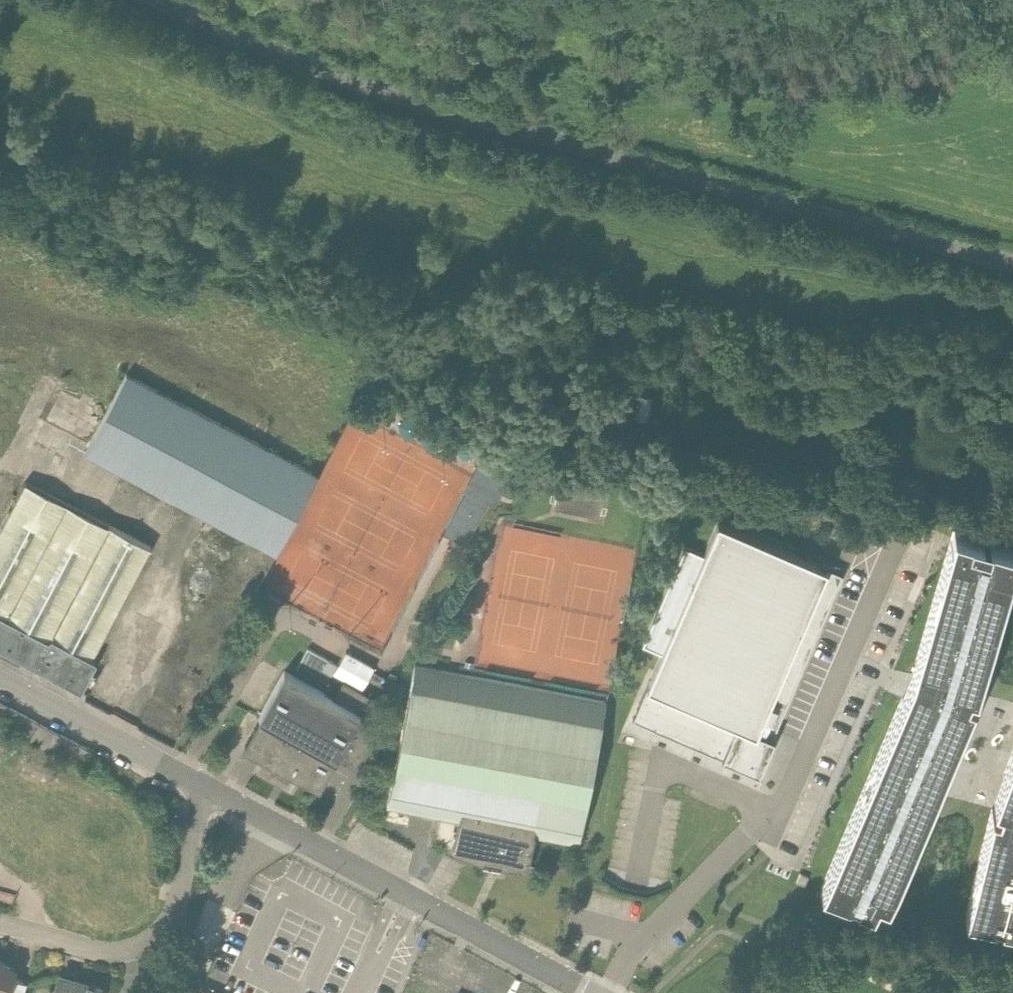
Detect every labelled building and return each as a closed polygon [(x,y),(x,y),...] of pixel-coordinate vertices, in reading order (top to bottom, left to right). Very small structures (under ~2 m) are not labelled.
[(312,469),(126,373),(84,450),(277,555),(292,526),(318,474),(312,469)] [(50,636),(91,659),(154,543),(26,482),(0,530),(0,613),(5,616),(48,637),(49,636),(50,636)] [(923,489),(913,488),(912,495),(922,497),(923,489)] [(719,512),(632,715),(760,772),(778,729),(845,567),(719,512)] [(822,891),(871,914),(877,899),(888,903),(899,878),(969,712),(973,700),(976,693),(1012,566),(1012,545),(954,528),(952,536),(912,673),(907,687),(822,891)] [(50,636),(49,636),(48,637),(5,616),(0,626),(0,645),(36,664),(50,636)] [(94,661),(91,659),(50,636),(36,664),(79,687),(80,688),(94,661)] [(326,683),(337,664),(307,648),(297,667),(326,683)] [(346,652),(343,656),(334,672),(361,688),(373,667),(346,652)] [(414,664),(387,805),(440,816),(436,840),(435,840),(486,863),(526,871),(533,834),(579,843),(582,824),(602,720),(603,720),(606,702),(414,664)] [(260,718),(334,759),(336,760),(338,755),(349,761),(354,763),(372,725),(373,725),(383,704),(340,683),(332,700),(284,671),(259,717),(260,718)] [(318,787),(334,759),(260,718),(245,746),(284,767),(282,770),(292,775),(293,773),(318,787)] [(1000,768),(971,894),(965,917),(1012,927),(1012,737),(1000,768)] [(27,982),(11,978),(14,966),(0,962),(0,992),(23,992),(27,982)] [(61,974),(55,992),(97,992),(99,986),(61,974)]
